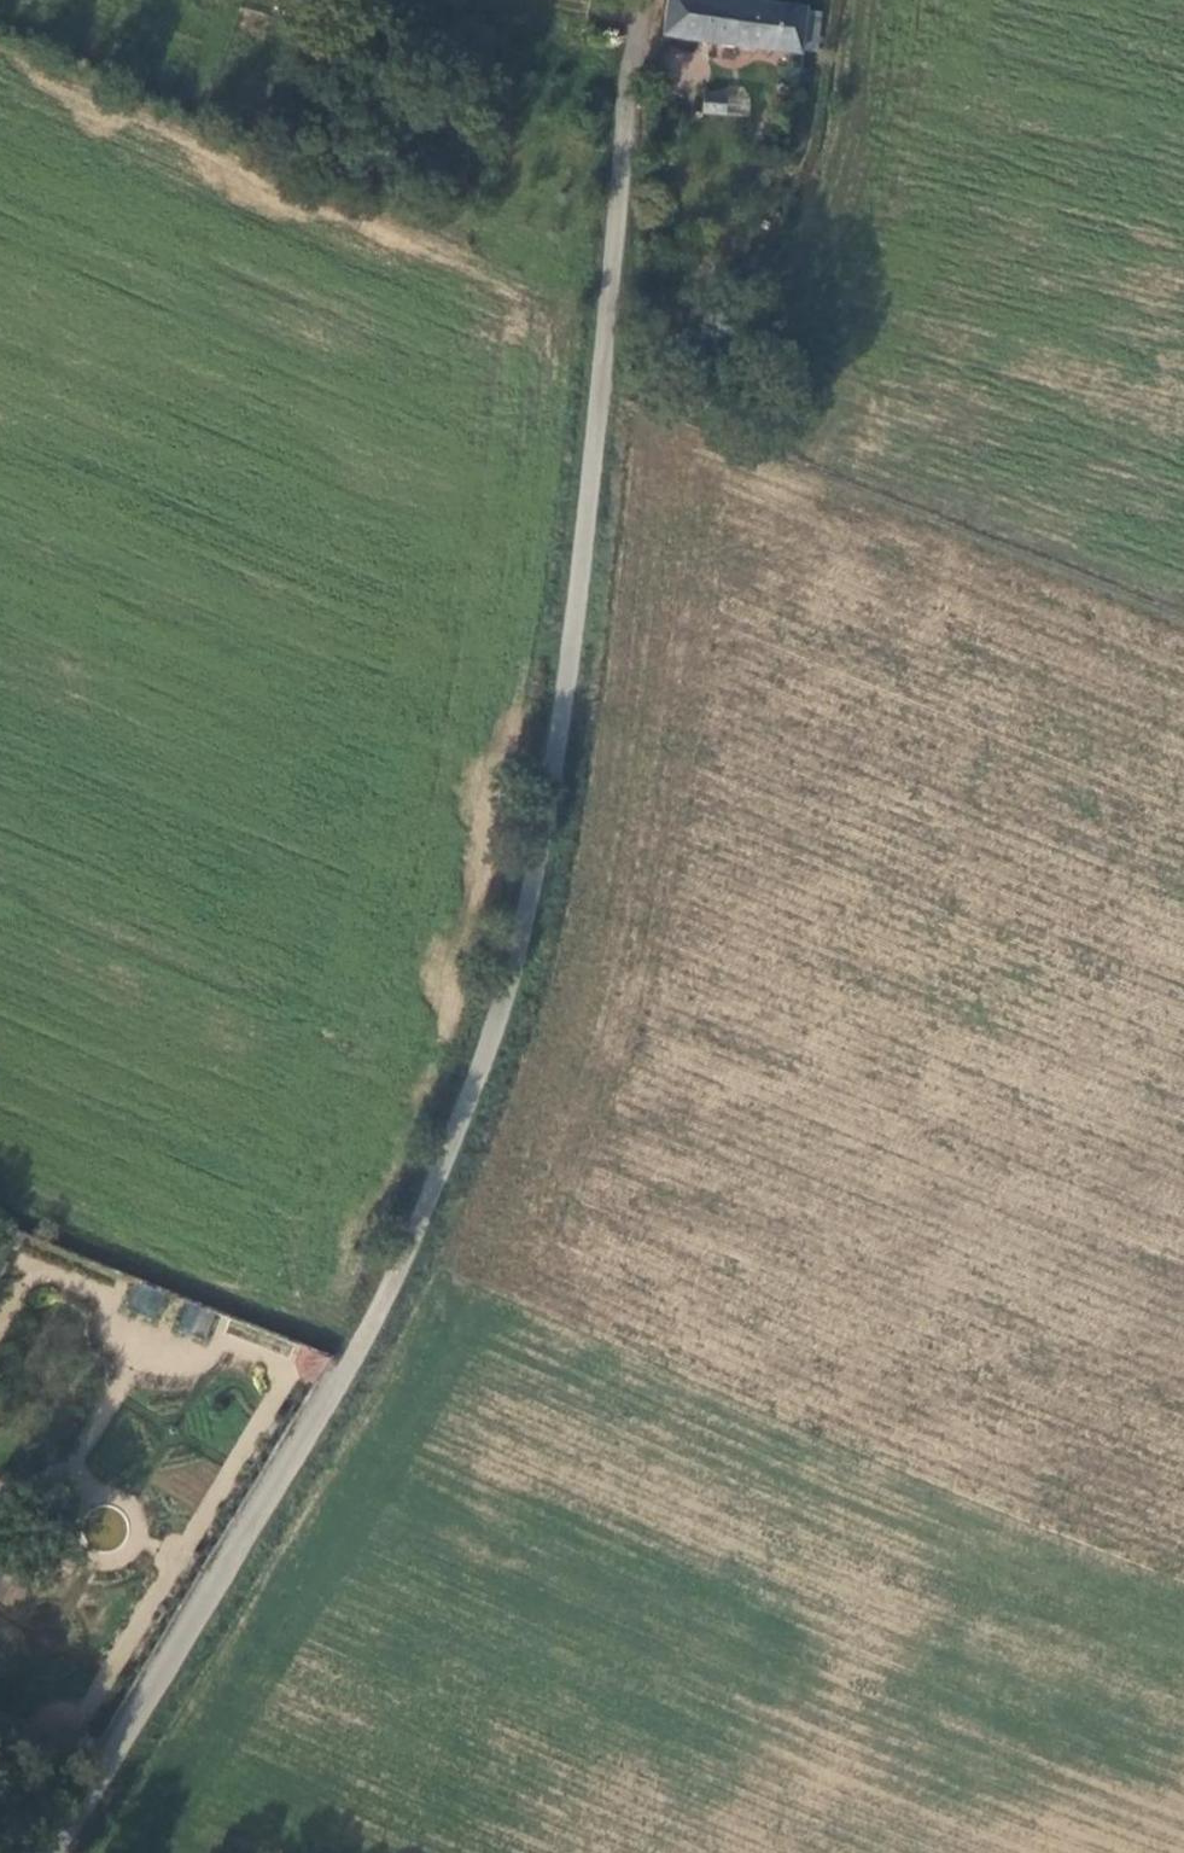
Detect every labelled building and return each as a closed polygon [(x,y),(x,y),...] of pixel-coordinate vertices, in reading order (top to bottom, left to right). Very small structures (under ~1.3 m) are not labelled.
[(805,11),(805,10),(729,0),(666,0),(661,38),(799,55),(800,51),(805,11)] [(820,14),(805,11),(800,51),(815,52),(820,14)] [(688,81),(691,52),(670,50),(667,78),(688,81)] [(725,106),(704,104),(703,122),(724,123),(725,106)] [(153,1318),(165,1299),(145,1287),(133,1306),(153,1318)] [(208,1338),(213,1307),(183,1302),(178,1333),(208,1338)]
